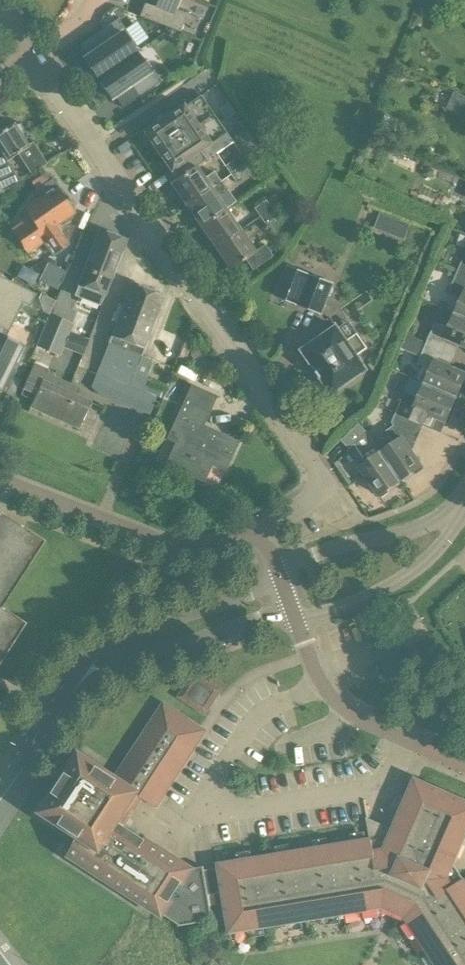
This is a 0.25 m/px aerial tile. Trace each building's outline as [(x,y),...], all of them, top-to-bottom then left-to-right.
[(179,0),(138,0),(145,3),(139,16),(180,32),(187,14),(175,10),(179,0)] [(103,45),(83,58),(89,66),(86,68),(93,78),(96,76),(98,79),(136,53),(140,51),(118,19),(96,34),(103,45)] [(149,73),(136,53),(98,79),(112,99),(131,86),(139,97),(161,81),(153,70),(149,73)] [(455,91),(447,108),(464,116),(464,96),(455,91)] [(200,96),(194,100),(147,133),(171,168),(178,163),(179,165),(193,155),(196,159),(203,154),(207,160),(232,142),(247,131),(243,125),(228,135),(200,96)] [(228,103),(219,109),(226,119),(234,113),(228,103)] [(2,193),(19,181),(6,161),(18,154),(31,174),(47,164),(33,142),(28,145),(22,135),(26,132),(21,123),(16,126),(14,123),(0,132),(0,190),(2,193)] [(247,131),(232,142),(242,155),(225,167),(231,175),(242,167),(263,153),(247,131)] [(186,174),(171,184),(173,187),(170,189),(176,198),(179,196),(186,206),(221,182),(221,181),(214,171),(204,178),(196,167),(207,160),(203,154),(196,159),(193,155),(179,165),(186,174)] [(431,166),(425,168),(424,174),(429,178),(434,176),(436,170),(431,166)] [(247,175),(242,167),(231,175),(236,183),(247,175)] [(27,209),(30,214),(19,220),(21,224),(13,229),(29,253),(46,243),(53,254),(68,244),(55,225),(74,213),(58,188),(57,189),(52,181),(49,183),(44,175),(32,182),(43,198),(27,209)] [(221,182),(186,206),(201,227),(226,210),(225,209),(236,202),(221,181),(221,182)] [(271,209),(266,200),(254,208),(260,217),(271,209)] [(260,217),(265,225),(277,217),(271,209),(260,217)] [(241,231),(226,210),(201,227),(215,248),(241,231)] [(401,220),(395,235),(405,238),(411,224),(401,220)] [(101,231),(79,284),(74,296),(100,306),(126,241),(101,231)] [(255,252),(241,231),(215,248),(230,270),(245,259),(252,271),(273,257),(265,245),(255,252)] [(48,263),(40,280),(58,289),(66,272),(48,263)] [(25,266),(19,278),(32,284),(38,272),(25,266)] [(333,284),(288,266),(276,296),(321,314),(333,284)] [(458,273),(449,293),(462,299),(455,314),(464,318),(464,276),(458,273)] [(11,282),(0,276),(0,304),(11,282)] [(0,304),(0,392),(1,393),(24,346),(13,341),(30,307),(37,310),(44,298),(11,282),(0,304)] [(116,323),(108,344),(109,345),(140,357),(164,296),(132,284),(123,306),(118,304),(111,321),(116,323)] [(38,345),(61,354),(74,321),(51,312),(38,345)] [(427,343),(448,352),(453,341),(464,346),(464,318),(455,314),(449,328),(436,322),(427,343)] [(337,326),(303,350),(313,366),(312,366),(321,379),(322,379),(333,394),(367,370),(358,356),(368,348),(358,333),(347,341),(337,326)] [(72,330),(66,346),(84,353),(90,337),(72,330)] [(410,332),(403,345),(421,353),(427,340),(410,332)] [(427,343),(418,364),(425,367),(418,382),(424,385),(425,384),(457,398),(464,383),(464,384),(464,373),(443,364),(448,352),(427,343)] [(109,345),(98,373),(145,392),(150,379),(146,378),(152,361),(140,357),(109,345)] [(54,354),(49,365),(57,368),(61,357),(54,354)] [(61,357),(57,368),(64,371),(69,360),(61,357)] [(211,372),(186,389),(221,439),(249,420),(220,377),(216,379),(211,372)] [(19,396),(10,419),(31,428),(50,384),(29,375),(23,388),(19,396)] [(91,377),(86,388),(94,391),(99,380),(91,377)] [(99,380),(94,391),(101,394),(106,383),(99,380)] [(168,380),(159,401),(174,407),(183,387),(168,380)] [(50,384),(31,428),(50,436),(48,440),(49,441),(70,393),(50,384)] [(405,392),(396,413),(417,423),(433,430),(438,418),(450,423),(453,414),(451,413),(457,398),(425,384),(424,385),(419,398),(405,392)] [(70,393),(49,441),(69,449),(89,401),(70,393)] [(145,400),(140,411),(148,414),(153,403),(145,400)] [(89,401),(69,449),(88,458),(109,409),(89,401)] [(109,409),(88,458),(109,467),(130,418),(109,409)] [(394,443),(381,452),(401,481),(414,472),(416,474),(424,469),(408,445),(417,423),(396,413),(392,423),(394,425),(386,431),(394,443)] [(359,423),(342,440),(350,449),(356,444),(365,458),(357,463),(382,498),(389,492),(388,490),(401,481),(381,452),(368,432),(359,423)] [(193,444),(184,465),(230,485),(240,464),(193,444)] [(184,465),(175,486),(221,506),(230,485),(184,465)] [(266,470),(263,477),(274,482),(277,474),(266,470)] [(146,492),(142,502),(151,505),(155,496),(146,492)] [(155,496),(151,505),(160,509),(164,500),(155,496)] [(25,623),(1,608),(44,541),(23,528),(0,513),(0,662),(25,623)] [(183,699),(201,711),(207,710),(218,693),(217,687),(199,675),(193,677),(182,693),(183,699)] [(209,895),(204,871),(204,866),(189,869),(117,822),(135,794),(154,806),(196,741),(193,725),(174,713),(158,717),(117,779),(81,756),(44,812),(81,835),(69,853),(181,926),(213,921),(209,895)] [(223,892),(229,933),(383,908),(405,918),(436,964),(464,964),(464,881),(463,879),(453,886),(447,878),(464,838),(464,801),(415,779),(389,837),(380,832),(370,834),(370,839),(218,864),(219,868),(223,892)] [(219,868),(204,871),(209,895),(223,892),(219,868)]
